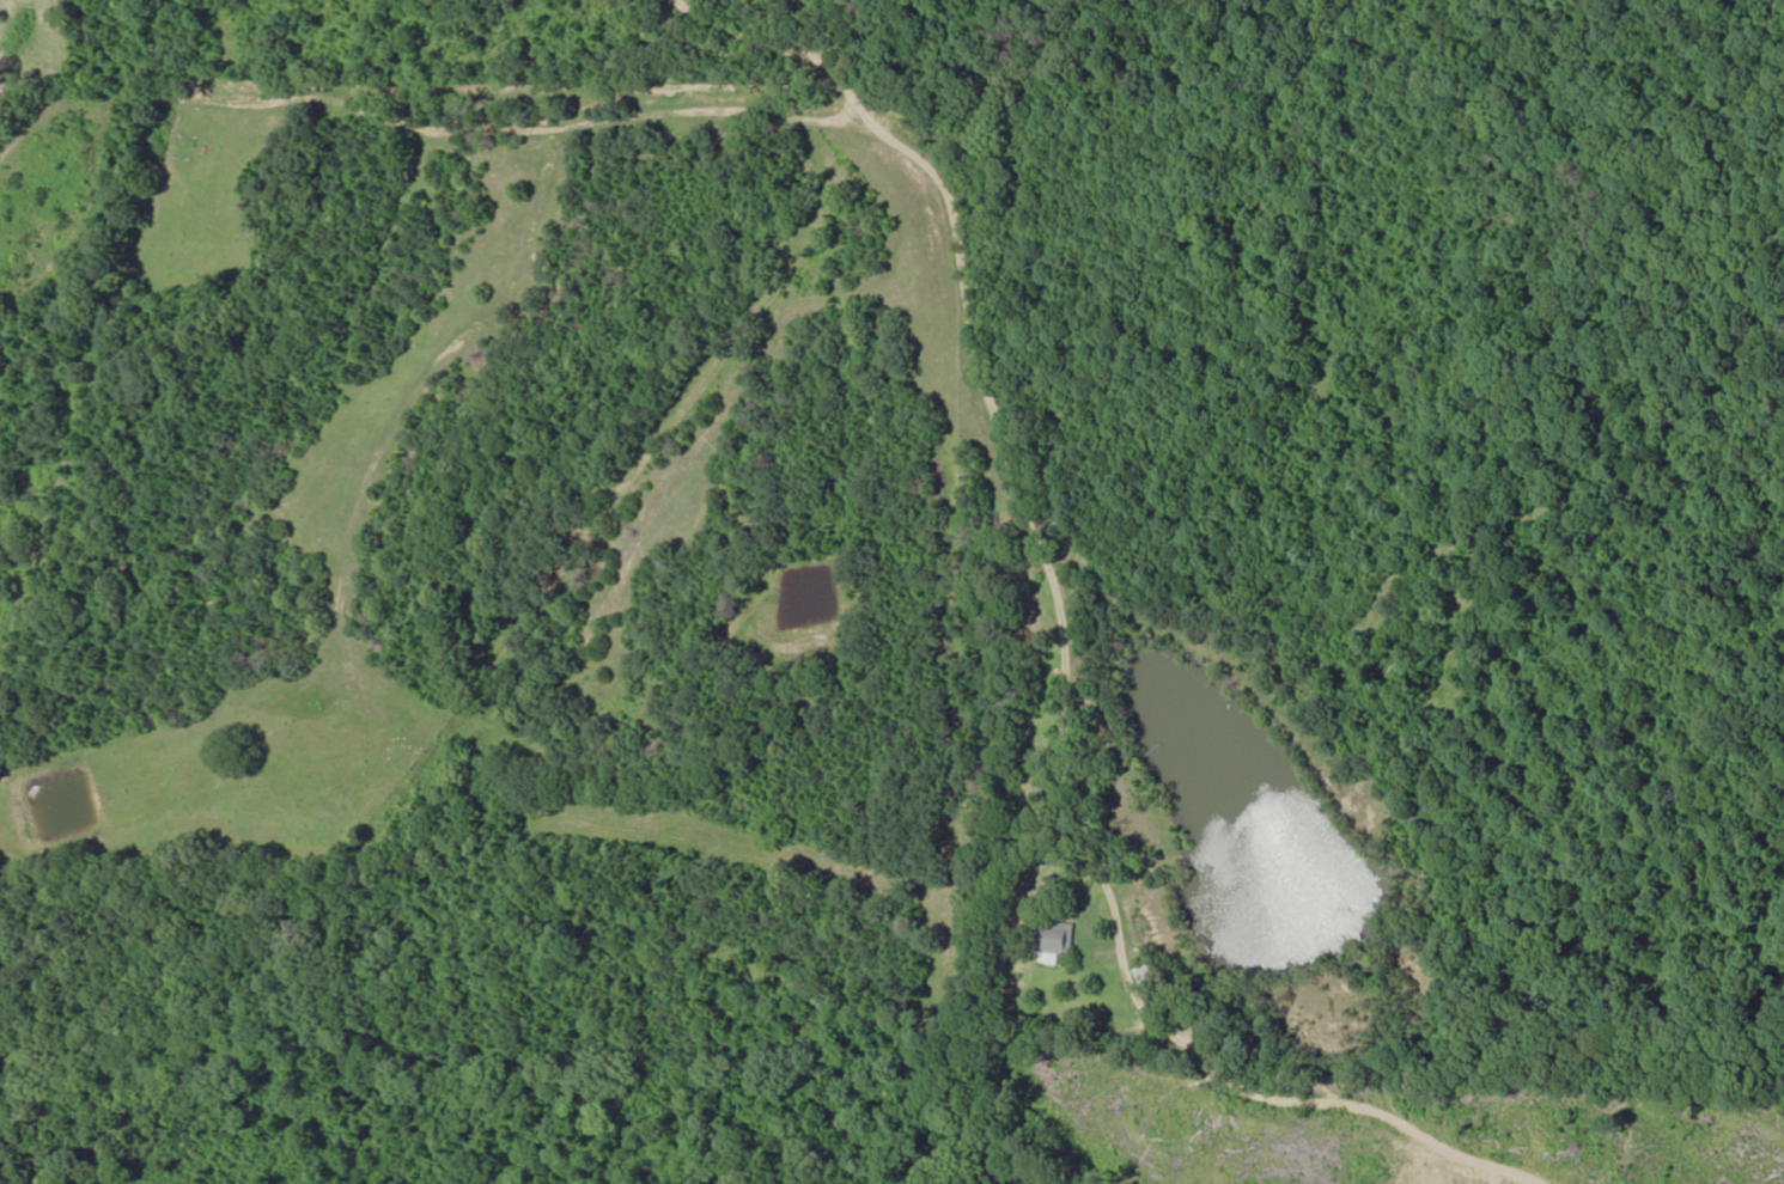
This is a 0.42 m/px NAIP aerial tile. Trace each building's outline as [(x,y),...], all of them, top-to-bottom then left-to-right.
[(1076,957),(1078,925),(1041,923),(1039,953),(1045,954),(1044,966),(1060,967),(1060,956),(1076,957)] [(1148,996),(1162,989),(1149,965),(1135,972),(1148,996)]
